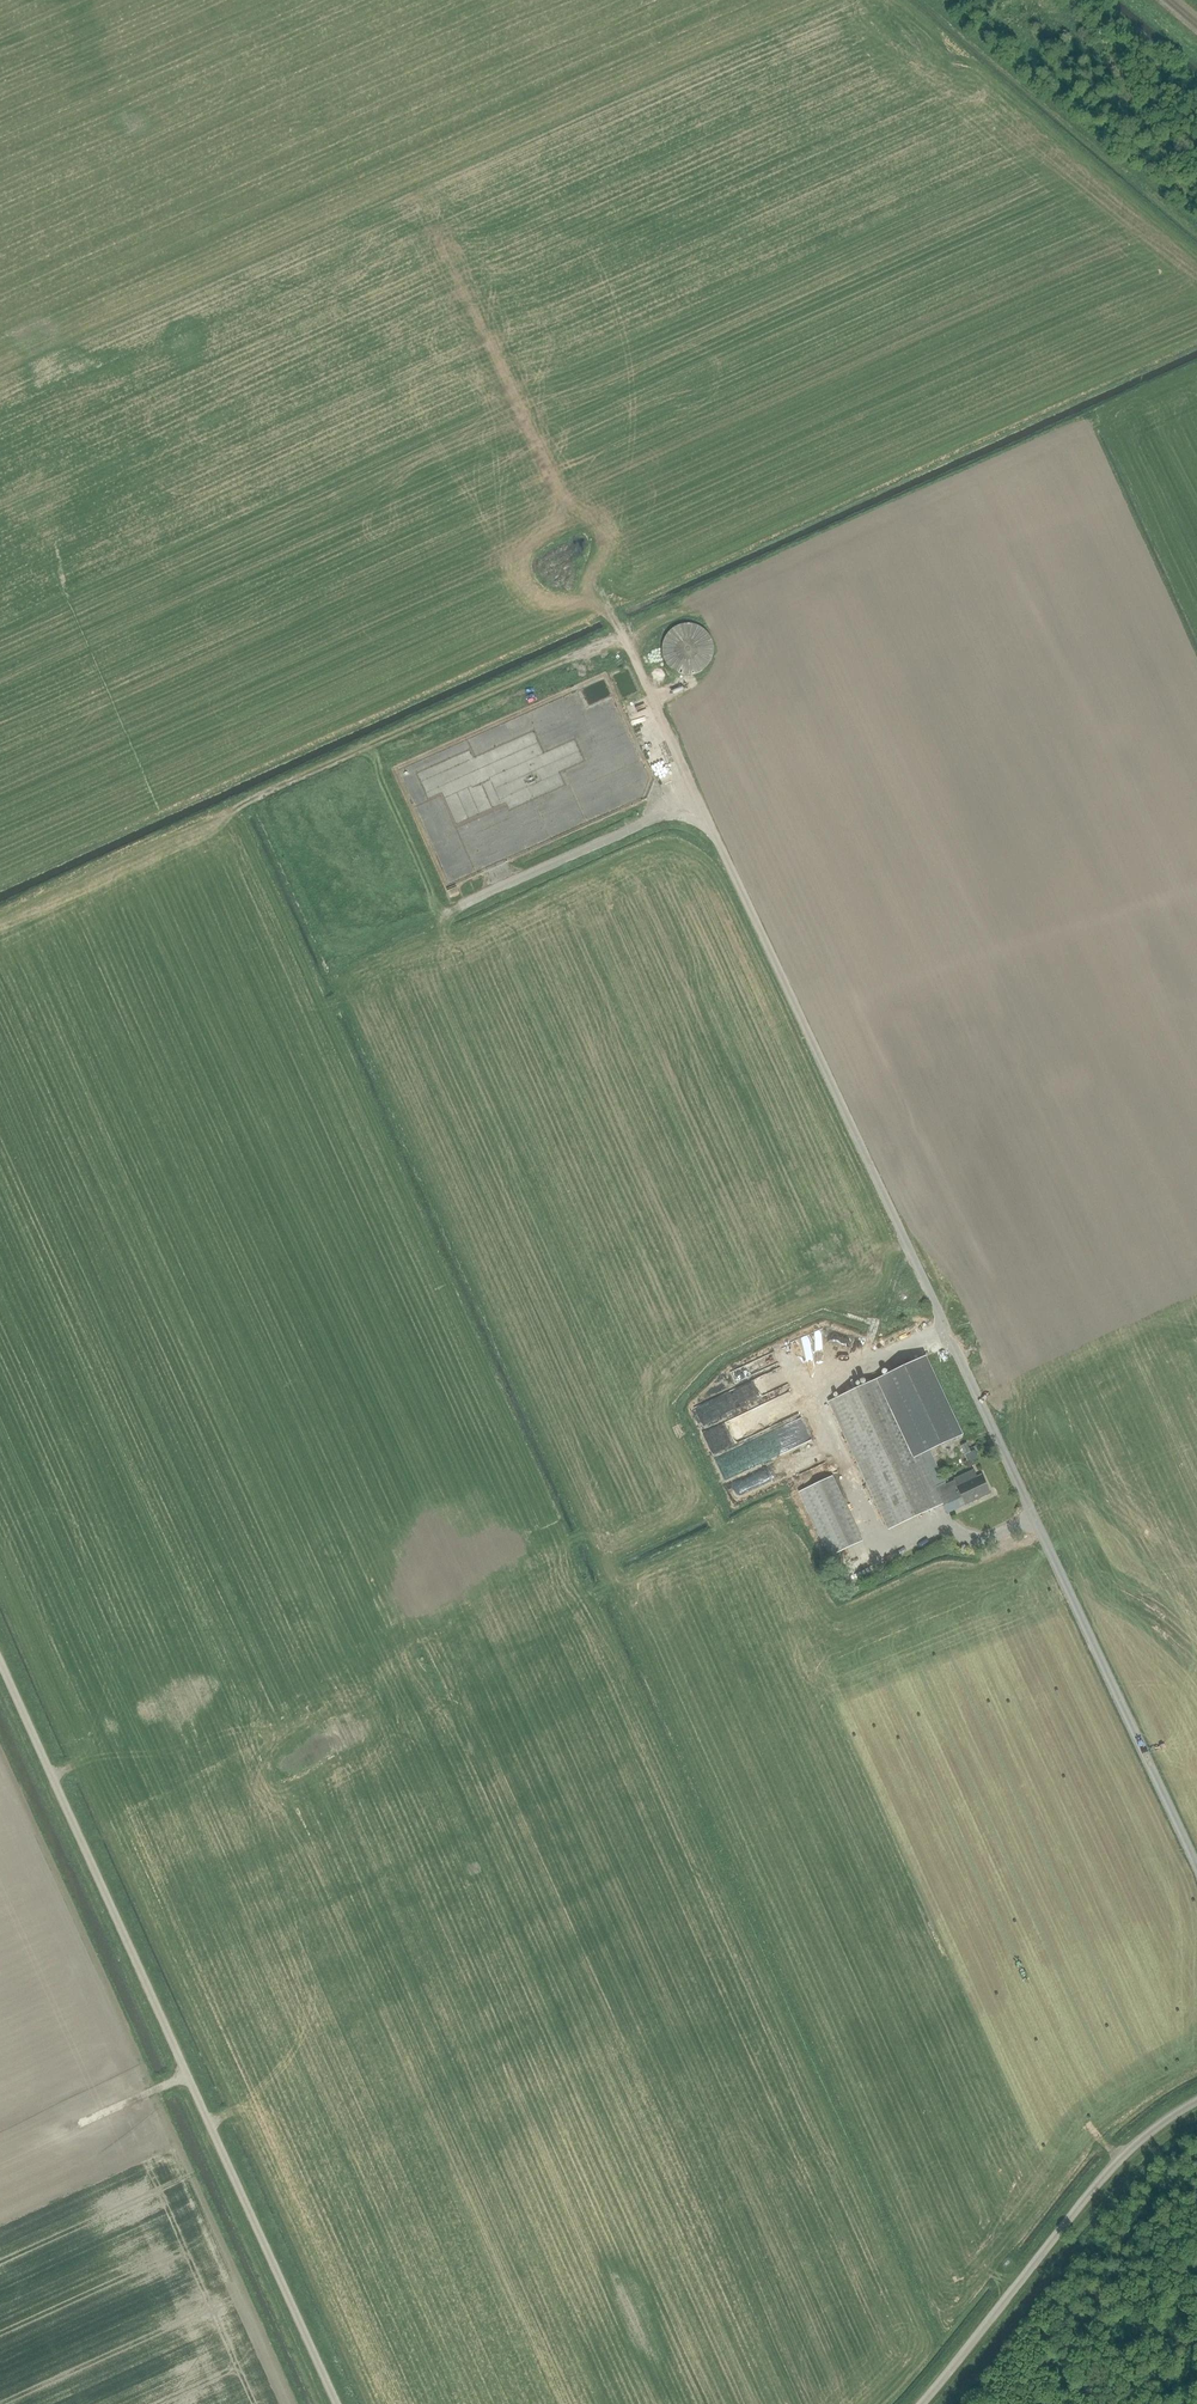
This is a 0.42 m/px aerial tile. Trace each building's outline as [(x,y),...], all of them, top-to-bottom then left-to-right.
[(674,672),(678,674),(683,675),(687,676),(692,676),(696,675),(700,673),(704,671),(707,668),(710,664),(712,660),(714,656),(714,652),(714,647),(713,643),(712,638),(709,635),(706,631),(703,628),(699,626),(695,625),(690,624),(686,624),(681,625),(677,627),(673,629),(670,632),(667,635),(665,639),(663,644),(662,648),(662,653),(663,657),(665,661),(667,665),(670,669),(674,672)] [(450,897),(458,893),(456,888),(447,892),(450,897)] [(755,1365),(736,1371),(739,1378),(754,1374),(753,1369),(751,1373),(749,1367),(758,1371),(760,1366),(765,1364),(762,1371),(756,1373),(757,1377),(754,1383),(766,1389),(771,1378),(780,1382),(789,1380),(782,1360),(779,1361),(776,1353),(758,1359),(755,1365)] [(961,1436),(924,1358),(831,1401),(890,1528),(942,1505),(941,1504),(952,1499),(953,1502),(962,1497),(966,1505),(990,1494),(981,1475),(977,1477),(974,1469),(954,1479),(955,1480),(945,1485),(930,1451),(961,1436)] [(706,1423),(737,1409),(730,1393),(699,1406),(706,1423)] [(741,1423),(714,1432),(719,1447),(746,1438),(741,1423)] [(967,1443),(961,1446),(965,1455),(971,1452),(967,1443)] [(761,1472),(760,1483),(772,1484),(773,1473),(761,1472)] [(832,1476),(815,1485),(799,1492),(830,1557),(862,1542),(832,1476)]
